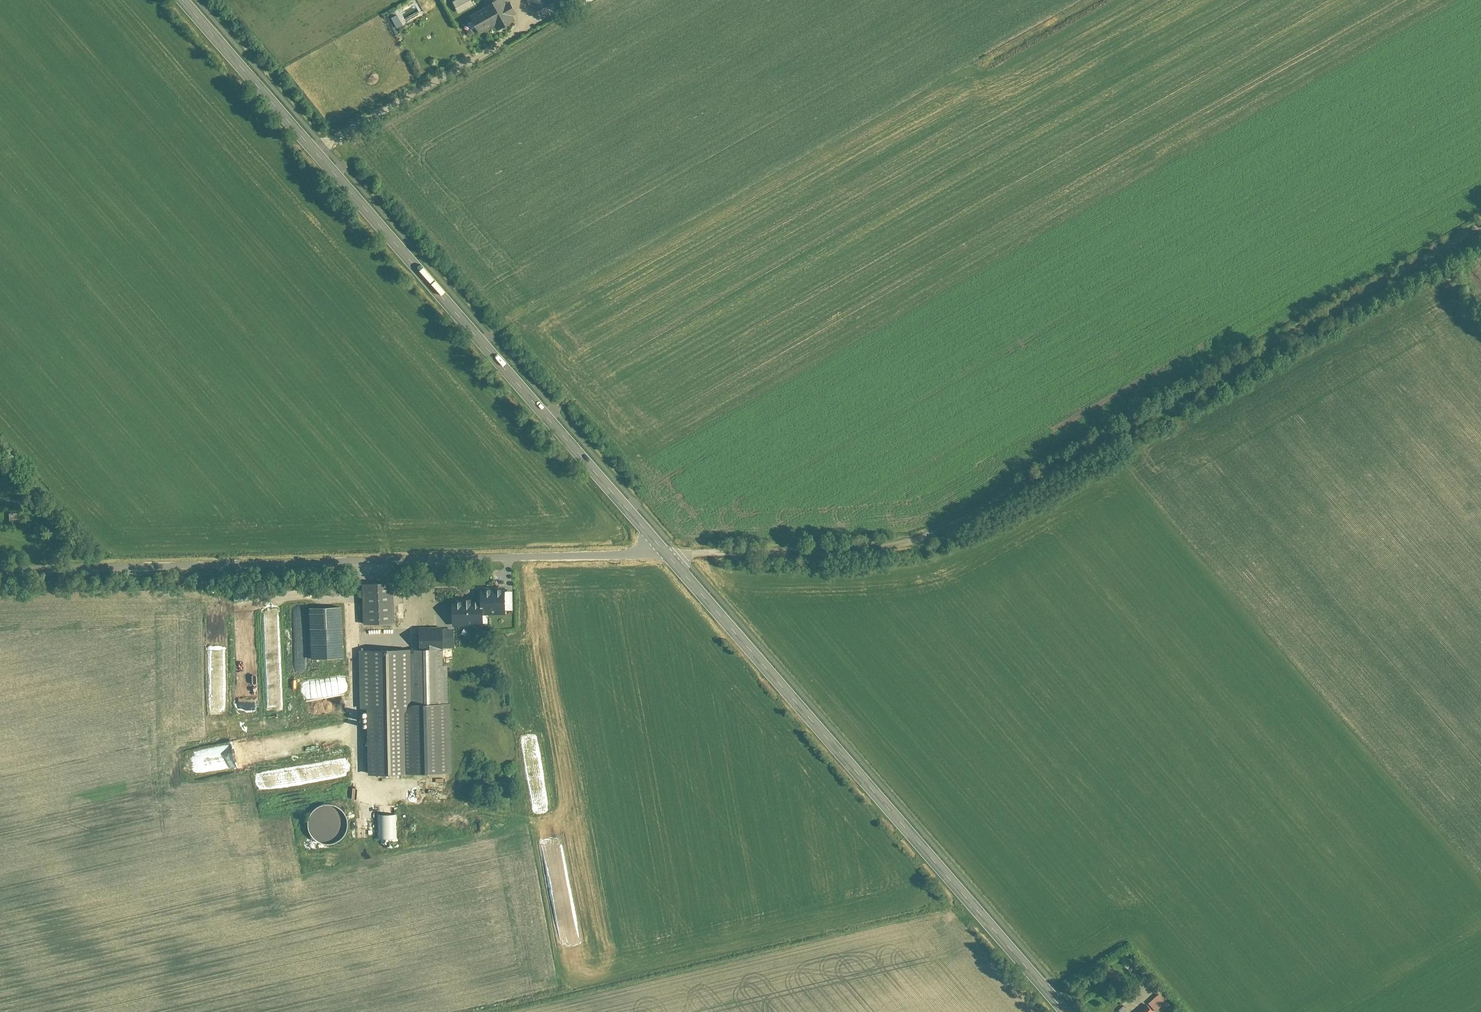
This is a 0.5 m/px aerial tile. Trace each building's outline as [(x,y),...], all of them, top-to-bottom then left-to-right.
[(458,16),(474,8),(470,0),(460,0),(452,4),(458,16)] [(503,1),(503,0),(500,0),(485,8),(487,11),(470,21),(480,38),(496,29),(498,34),(516,26),(513,19),(517,17),(507,0),(506,0),(503,1)] [(535,14),(552,5),(549,0),(527,0),(535,14)] [(578,10),(595,0),(573,0),(578,10)] [(362,585),(364,624),(392,623),(390,584),(362,585)] [(452,602),(453,624),(483,624),(482,614),(505,613),(504,590),(480,590),(481,602),(472,602),(472,599),(461,600),(461,602),(452,602)] [(309,609),(312,659),(342,658),(339,607),(309,609)] [(369,707),(371,775),(450,773),(448,705),(446,705),(446,667),(442,667),(442,648),(441,631),(441,628),(418,629),(418,650),(360,651),(361,707),(369,707)] [(460,630),(441,631),(442,648),(461,648),(460,630)] [(1140,1011),(1158,1011),(1166,1006),(1158,997),(1140,1011)]
